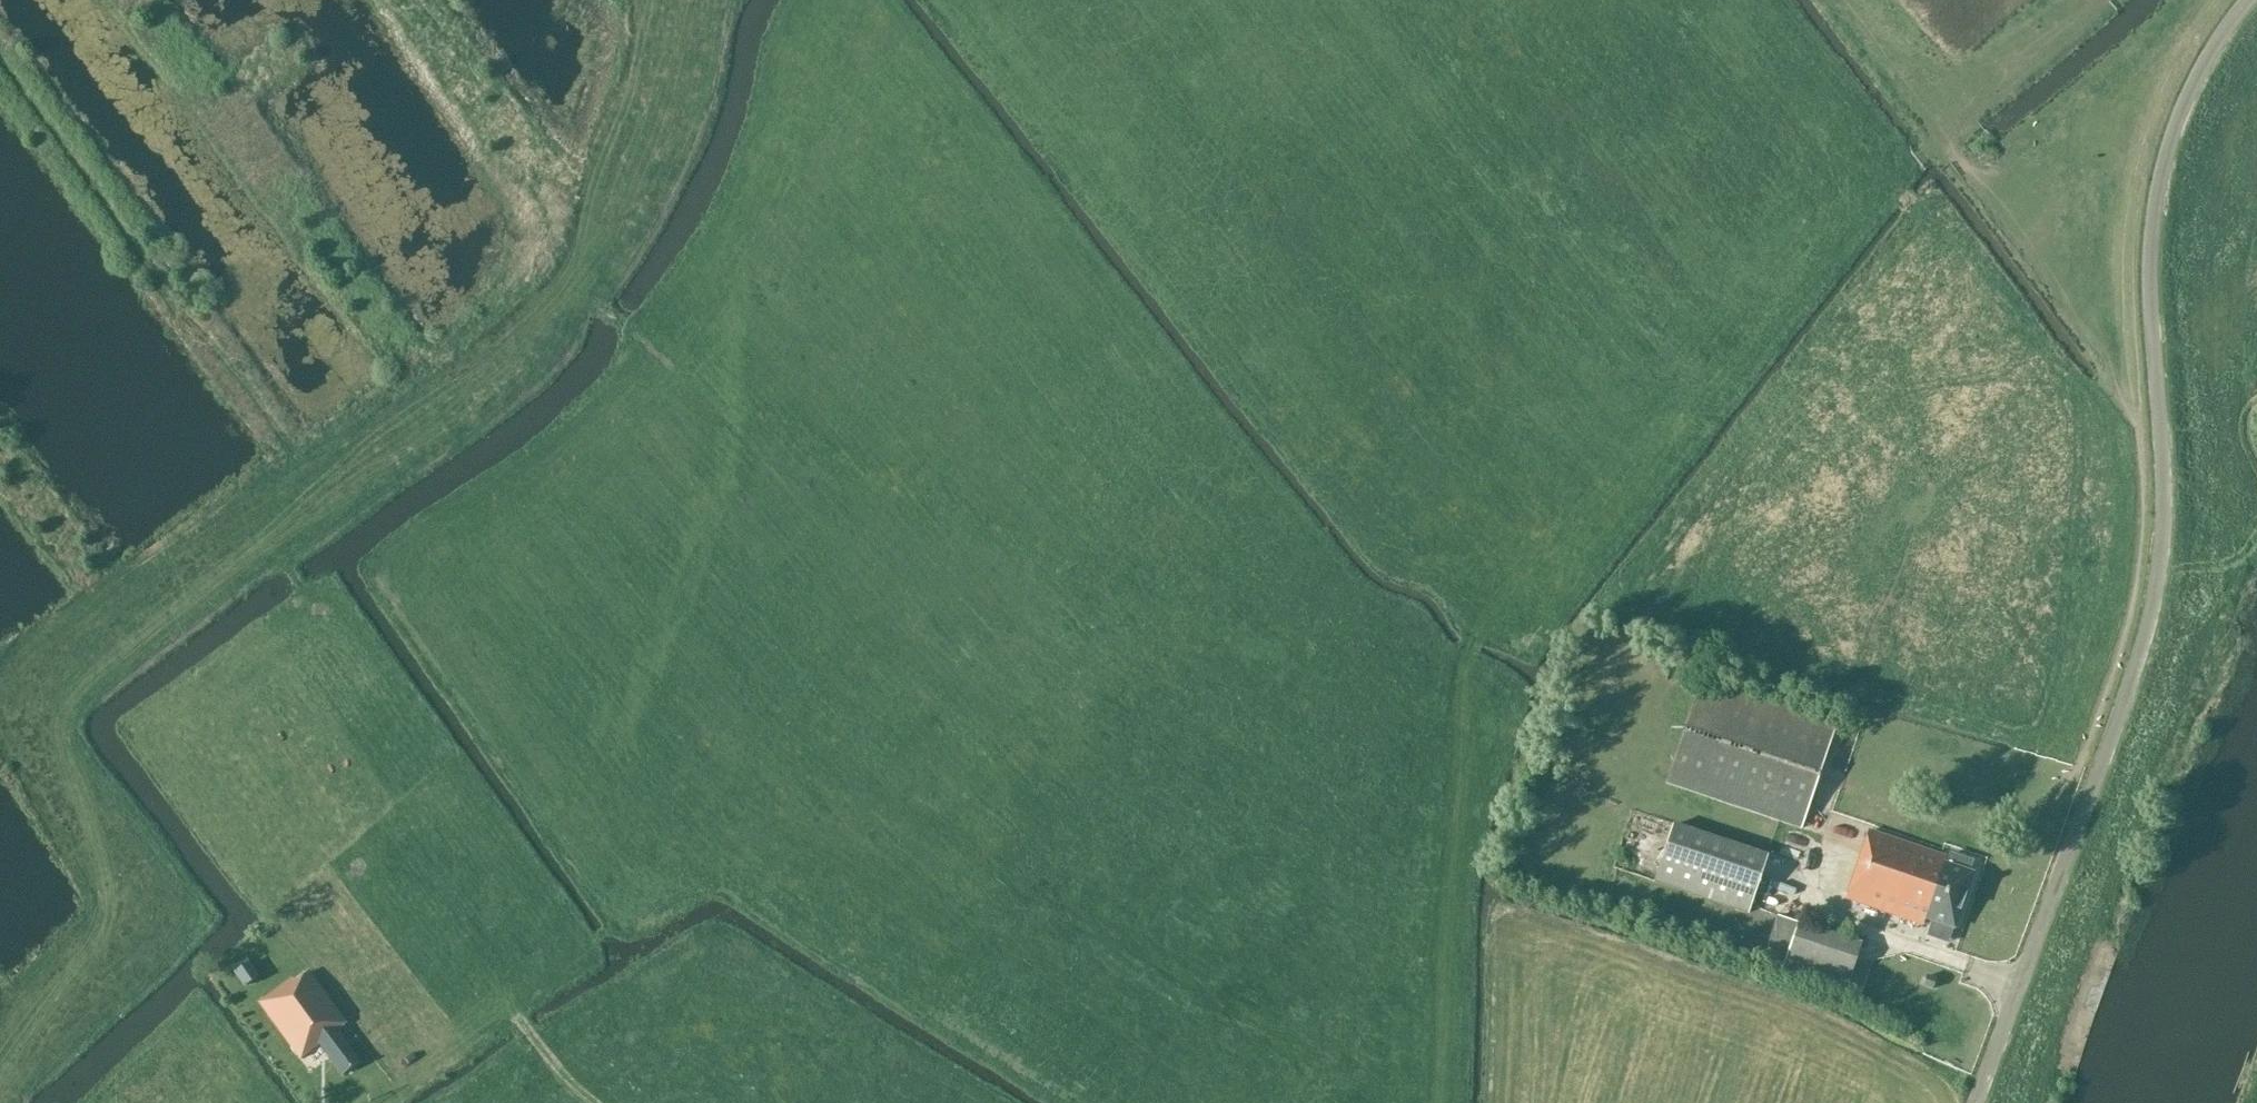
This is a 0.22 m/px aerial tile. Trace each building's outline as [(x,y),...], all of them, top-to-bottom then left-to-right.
[(1667,783),(1801,828),(1836,724),(1702,679),(1667,783)] [(1654,881),(1749,913),(1768,856),(1673,824),(1654,881)] [(1924,917),(1954,927),(1972,873),(1949,865),(1942,863),(1945,856),(1869,831),(1846,898),(1922,924),(1924,917)] [(1949,865),(1972,873),(1975,864),(1952,856),(1949,865)] [(1761,966),(1781,973),(1845,994),(1862,944),(1778,915),(1761,966)] [(231,973),(242,988),(258,976),(247,961),(231,973)] [(319,1043),(344,1074),(360,1062),(335,1030),(346,1022),(307,972),(292,984),(290,981),(261,1003),(303,1056),(319,1043)] [(1937,980),(1927,977),(1924,986),(1933,989),(1937,980)]
